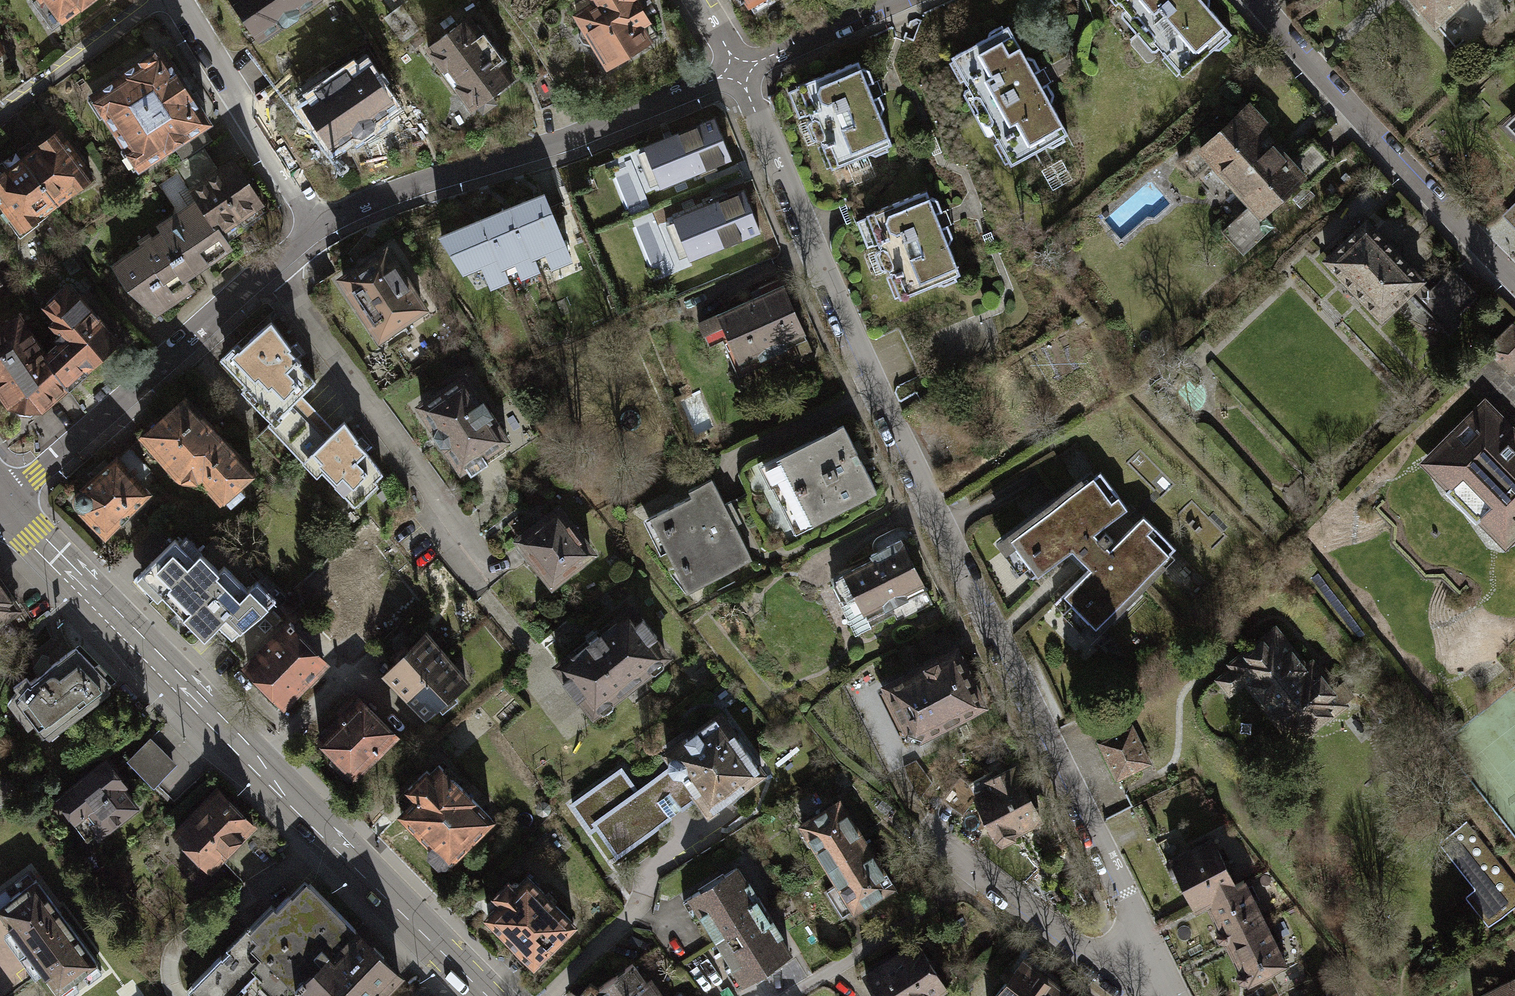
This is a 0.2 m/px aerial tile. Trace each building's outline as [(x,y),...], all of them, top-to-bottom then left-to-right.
[(58,33),(103,0),(42,0),(45,5),(40,9),(58,33)] [(320,0),(237,0),(231,4),(260,46),(280,33),(290,33),(302,25),(303,18),(323,5),(320,0)] [(594,3),(575,14),(583,27),(579,29),(578,36),(582,43),(593,45),(611,74),(656,46),(647,32),(654,28),(642,9),(645,7),(640,0),(592,0),(594,3)] [(1120,4),(1123,2),(1165,48),(1160,52),(1181,76),(1212,48),(1220,48),(1229,40),(1227,37),(1231,33),(1208,6),(1208,0),(1117,0),(1120,4)] [(1434,24),(1462,0),(1414,0),(1434,24)] [(469,23),(431,51),(475,112),(480,108),(484,114),(496,105),(492,99),(514,83),(502,67),(507,64),(486,35),(481,39),(469,23)] [(987,36),(950,57),(965,83),(969,81),(999,135),(994,138),(1010,165),(1046,145),(1054,146),(1065,140),(1062,136),(1068,133),(1050,103),(1053,93),(1046,82),(1041,85),(1034,73),(1040,70),(1033,58),(1025,56),(1007,25),(1003,28),(1001,24),(989,31),(987,36)] [(8,57),(0,46),(0,63),(8,57)] [(207,132),(210,130),(157,52),(134,67),(139,75),(90,107),(101,124),(109,119),(136,159),(131,162),(140,176),(176,152),(207,132)] [(857,60),(798,84),(799,87),(787,92),(798,119),(814,112),(825,139),(820,141),(831,169),(870,153),(875,156),(889,150),(887,145),(891,144),(879,115),(883,106),(878,94),(872,97),(867,83),(873,81),(868,68),(860,67),(857,60)] [(291,70),(264,88),(274,103),(301,85),(291,70)] [(396,113),(367,71),(351,82),(347,77),(319,97),(322,101),(305,113),(334,155),(354,142),(364,142),(375,134),(377,126),(396,113)] [(1265,125),(1246,104),(1201,147),(1197,143),(1179,160),(1195,177),(1211,161),(1251,203),(1222,231),(1243,253),(1273,225),(1262,213),(1299,178),(1301,176),(1289,163),(1259,132),(1265,125)] [(714,116),(642,143),(659,187),(731,160),(714,116)] [(56,213),(97,184),(59,131),(18,160),(56,213)] [(207,132),(176,152),(184,164),(201,153),(214,143),(207,132)] [(1311,142),(1289,163),(1301,176),(1299,178),(1306,184),(1330,161),(1311,142)] [(201,153),(184,164),(178,167),(191,188),(214,173),(201,153)] [(0,173),(0,211),(19,239),(56,213),(18,160),(0,173)] [(260,202),(233,161),(214,173),(191,188),(199,200),(214,220),(218,218),(230,238),(247,227),(244,222),(262,211),(257,203),(260,202)] [(744,188),(672,216),(689,259),(761,232),(744,188)] [(926,189),(867,214),(868,216),(856,221),(867,248),(883,242),(894,268),(888,271),(900,298),(938,283),(943,285),(958,280),(956,275),(960,274),(948,244),(951,235),(947,224),(941,226),(935,213),(941,211),(936,198),(929,197),(926,189)] [(542,194),(511,207),(531,255),(545,249),(551,266),(569,258),(542,194)] [(1503,210),(1514,223),(1514,198),(1503,210)] [(179,213),(183,219),(114,269),(155,312),(196,287),(188,275),(234,244),(230,238),(218,218),(214,220),(199,200),(179,213)] [(511,207),(482,218),(501,264),(514,259),(521,276),(537,269),(531,255),(511,207)] [(482,218),(439,236),(463,271),(481,263),(490,286),(507,279),(501,264),(482,218)] [(1362,222),(1322,261),(1378,319),(1403,295),(1415,307),(1428,295),(1424,291),(1426,290),(1418,281),(1362,222)] [(384,251),(342,278),(355,298),(356,305),(361,313),(366,315),(383,340),(405,326),(401,320),(421,307),(384,251)] [(1448,268),(1426,290),(1424,291),(1428,295),(1450,319),(1474,296),(1448,268)] [(355,298),(342,278),(339,274),(316,290),(336,319),(356,305),(355,298)] [(59,341),(47,364),(46,366),(67,395),(125,348),(67,283),(43,305),(55,318),(50,322),(59,333),(55,337),(59,341)] [(783,286),(698,323),(708,346),(722,341),(725,347),(732,344),(741,365),(733,368),(737,377),(781,358),(778,351),(806,339),(783,286)] [(269,321),(226,362),(278,416),(295,400),(314,381),(296,364),(299,361),(288,350),(290,348),(269,321)] [(67,395),(46,366),(47,364),(20,324),(0,336),(0,401),(10,414),(15,414),(20,420),(31,421),(35,417),(42,417),(67,395)] [(1483,350),(1507,374),(1514,365),(1514,333),(1508,326),(1483,350)] [(463,378),(421,405),(435,427),(432,434),(440,445),(447,446),(461,466),(464,464),(471,473),(495,457),(488,448),(506,436),(481,399),(478,401),(463,378)] [(185,397),(143,435),(164,459),(182,478),(198,479),(201,477),(220,497),(251,469),(185,397)] [(295,400),(278,416),(273,420),(308,456),(329,435),(295,400)] [(1430,456),(1431,469),(1443,482),(1459,483),(1468,472),(1493,498),(1485,509),(1485,523),(1497,534),(1513,537),(1514,535),(1514,434),(1483,402),(1430,456)] [(308,456),(350,499),(370,479),(372,481),(380,473),(345,420),(329,435),(308,456)] [(828,439),(773,465),(800,520),(872,485),(843,425),(825,433),(828,439)] [(143,435),(129,447),(151,471),(164,459),(143,435)] [(129,447),(116,459),(138,483),(151,471),(129,447)] [(138,483),(116,459),(82,490),(77,492),(74,498),(76,504),(79,507),(104,533),(147,493),(138,483)] [(1099,471),(1000,545),(1032,578),(1072,549),(1090,567),(1054,602),(1087,635),(1174,547),(1142,516),(1110,548),(1106,544),(1112,538),(1104,531),(1098,536),(1094,532),(1126,508),(1099,471)] [(715,484),(657,513),(673,547),(666,550),(674,567),(681,563),(690,581),(749,553),(715,484)] [(522,541),(515,546),(527,563),(533,558),(551,581),(590,551),(558,509),(520,538),(522,541)] [(872,558),(830,579),(857,632),(893,614),(889,606),(925,589),(899,538),(869,554),(872,558)] [(193,558),(174,539),(140,573),(204,637),(217,624),(232,638),(266,604),(250,589),(247,592),(222,566),(217,571),(198,552),(193,558)] [(18,615),(0,590),(0,629),(18,615)] [(629,609),(557,664),(566,676),(562,679),(576,697),(580,694),(593,711),(603,713),(614,705),(614,695),(646,670),(656,672),(665,665),(665,656),(652,639),(656,636),(641,617),(637,620),(629,609)] [(323,662),(288,626),(247,665),(263,682),(257,688),(276,708),(323,662)] [(1305,669),(1274,630),(1232,663),(1234,665),(1217,679),(1229,694),(1245,681),(1293,742),(1351,696),(1341,683),(1332,690),(1311,664),(1305,669)] [(423,634),(385,670),(407,693),(444,657),(423,634)] [(99,678),(63,642),(36,664),(42,671),(37,675),(40,686),(34,692),(28,685),(18,693),(26,703),(18,710),(46,746),(114,693),(99,678)] [(955,650),(885,684),(907,728),(905,737),(919,740),(921,734),(982,704),(955,650)] [(444,657),(407,693),(427,713),(465,682),(444,657)] [(358,698),(319,737),(336,754),(328,761),(348,781),(395,734),(358,698)] [(707,811),(761,773),(720,714),(666,752),(674,764),(697,796),(707,811)] [(1148,763),(1131,726),(1099,741),(1116,778),(1148,763)] [(176,770),(149,741),(127,761),(154,790),(176,770)] [(106,763),(55,804),(94,854),(143,815),(119,785),(122,783),(106,763)] [(448,860),(492,817),(438,764),(429,773),(425,769),(408,787),(416,795),(399,812),(429,842),(427,852),(437,861),(448,860)] [(697,796),(674,764),(636,791),(620,769),(571,803),(590,830),(596,826),(616,854),(697,796)] [(1038,818),(1013,766),(987,779),(985,774),(968,782),(995,839),(1001,843),(1013,837),(1013,830),(1038,818)] [(219,783),(170,829),(210,871),(258,826),(219,783)] [(827,865),(866,842),(839,799),(801,823),(827,865)] [(1488,926),(1514,905),(1514,884),(1466,820),(1442,838),(1480,888),(1467,899),(1488,926)] [(1213,840),(1166,862),(1175,879),(1180,876),(1194,905),(1206,899),(1235,885),(1213,840)] [(866,842),(827,865),(838,882),(854,908),(892,885),(866,842)] [(735,866),(682,900),(695,920),(703,915),(718,939),(762,911),(754,899),(757,897),(748,883),(746,884),(735,866)] [(306,876),(289,893),(286,890),(277,899),(272,895),(246,921),(187,981),(201,995),(288,995),(290,990),(297,983),(355,924),(306,876)] [(573,923),(526,876),(517,885),(514,882),(511,885),(507,881),(495,893),(502,900),(486,916),(533,963),(573,923)] [(0,905),(0,914),(58,993),(98,963),(36,880),(29,885),(26,880),(3,896),(6,900),(0,905)] [(1225,939),(1226,940),(1264,922),(1244,881),(1235,885),(1206,899),(1219,927),(1217,930),(1216,934),(1218,938),(1222,939),(1225,939)] [(854,908),(838,882),(824,891),(840,917),(854,908)] [(762,911),(718,939),(732,960),(723,966),(736,987),(789,953),(778,935),(781,933),(772,920),(769,922),(762,911)] [(1245,980),(1246,982),(1284,963),(1264,922),(1226,940),(1239,967),(1237,970),(1237,974),(1239,979),(1242,980),(1245,980)] [(404,971),(355,924),(297,983),(290,990),(296,995),(379,995),(404,971)] [(866,974),(879,995),(927,995),(945,985),(919,942),(866,974)] [(1023,961),(995,995),(1051,995),(1058,988),(1023,961)] [(1307,979),(1298,961),(1271,975),(1280,992),(1307,979)] [(632,962),(590,991),(585,987),(578,995),(656,995),(632,962)] [(1480,995),(1514,995),(1514,982),(1514,979),(1480,995)] [(1058,988),(1051,995),(1068,995),(1058,988)]
